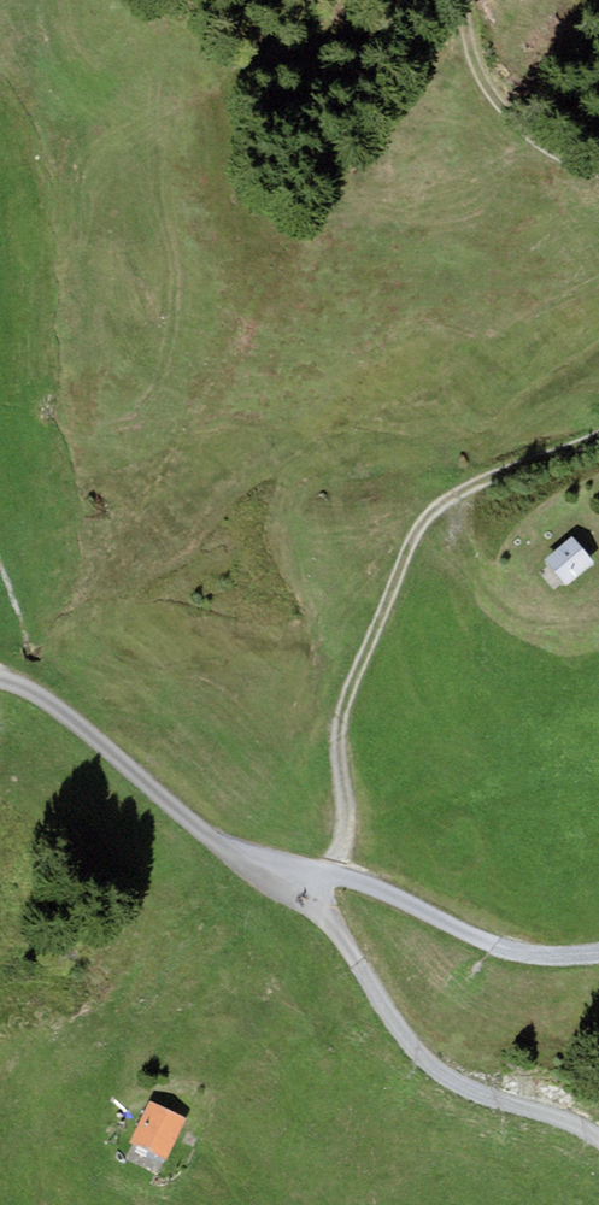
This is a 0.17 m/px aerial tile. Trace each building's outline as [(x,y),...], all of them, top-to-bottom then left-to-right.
[(560,559),(581,586),(598,572),(598,551),(588,537),(560,559)] [(200,1122),(159,1106),(144,1145),(185,1161),(200,1122)]
